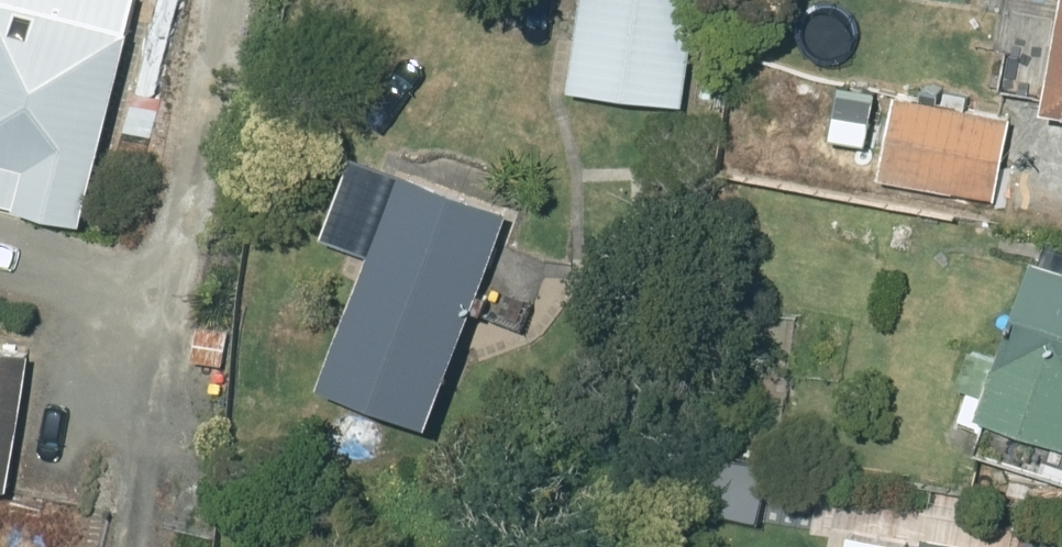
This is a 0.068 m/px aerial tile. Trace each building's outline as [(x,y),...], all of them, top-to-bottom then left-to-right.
[(76,214),(128,0),(0,0),(0,195),(76,214)] [(564,85),(680,102),(694,0),(576,0),(564,85)] [(1037,100),(1061,104),(1061,0),(1056,0),(1037,100)] [(864,138),(872,88),(834,81),(825,131),(864,138)] [(1008,112),(894,89),(878,171),(991,194),(1008,112)] [(153,99),(119,91),(111,126),(145,133),(153,99)] [(392,167),(314,372),(421,413),(500,208),(392,167)] [(1025,256),(974,405),(1061,434),(1061,268),(1025,256)] [(1,303),(14,280),(0,272),(0,303),(1,303)] [(34,479),(50,345),(0,339),(0,475),(34,479)] [(963,347),(953,382),(978,389),(989,355),(963,347)] [(917,546),(999,546),(920,533),(917,546)]
